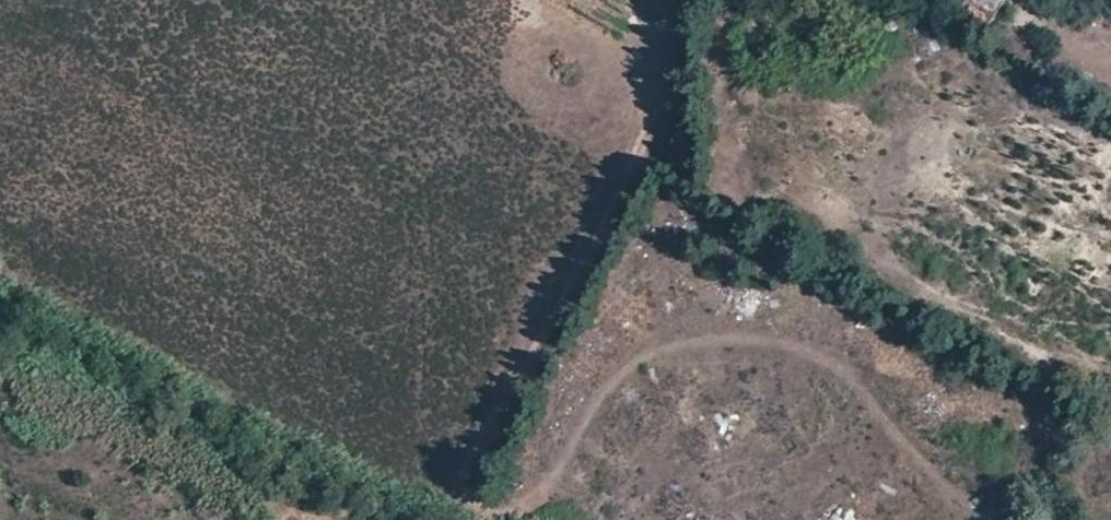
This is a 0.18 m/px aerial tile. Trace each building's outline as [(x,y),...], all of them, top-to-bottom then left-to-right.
[(957,7),(983,25),(999,0),(962,0),(957,7)]
